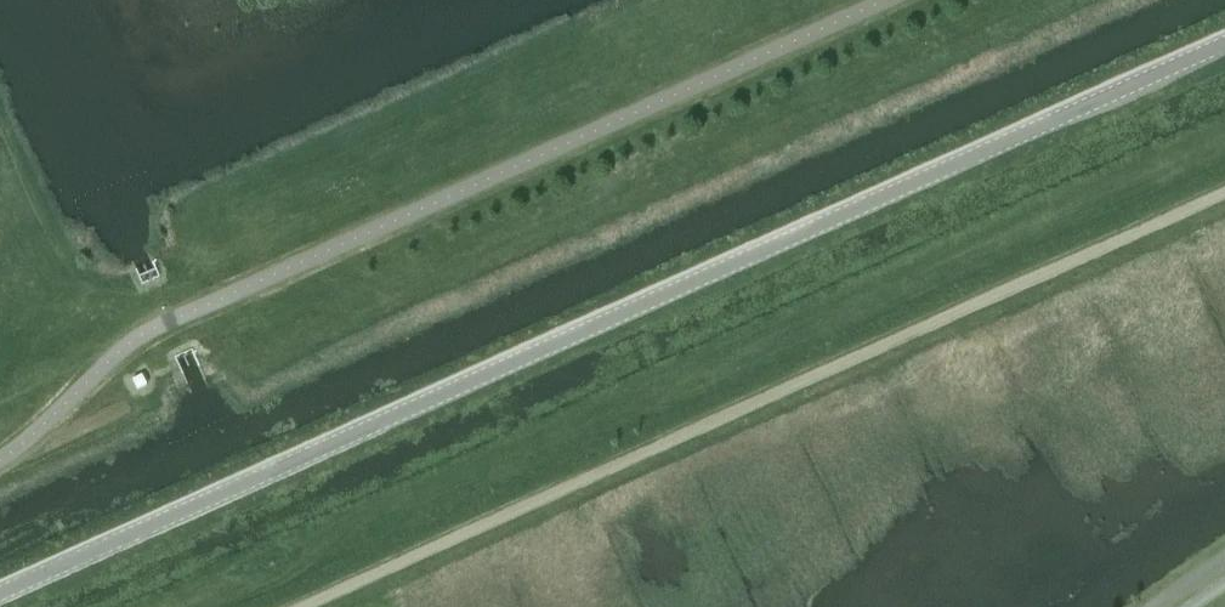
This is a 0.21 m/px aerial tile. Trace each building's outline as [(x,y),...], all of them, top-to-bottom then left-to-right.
[(147,385),(142,376),(132,380),(137,390),(147,385)]
